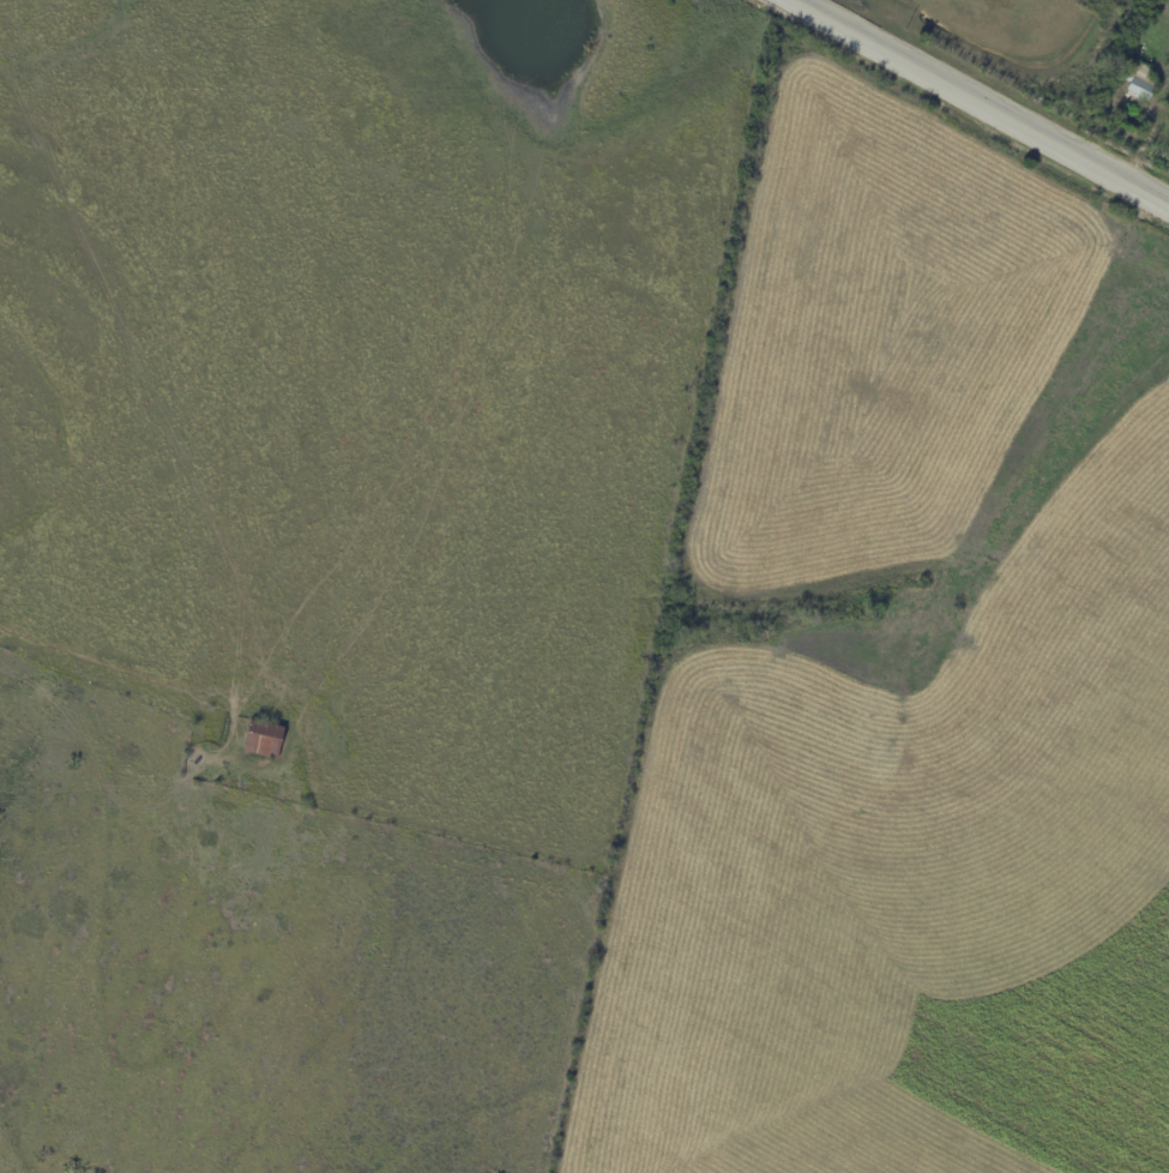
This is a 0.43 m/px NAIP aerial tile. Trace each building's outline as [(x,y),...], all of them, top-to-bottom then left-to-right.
[(1141,102),(1138,108),(1128,103),(1132,96),(1128,94),(1129,90),(1128,90),(1132,83),(1123,79),(1131,65),(1137,68),(1138,66),(1139,66),(1141,64),(1151,68),(1150,71),(1155,73),(1151,78),(1158,82),(1156,88),(1157,89),(1150,101),(1145,98),(1143,102),(1141,101),(1141,102)] [(245,752),(252,721),(285,728),(278,760),(245,752)]
